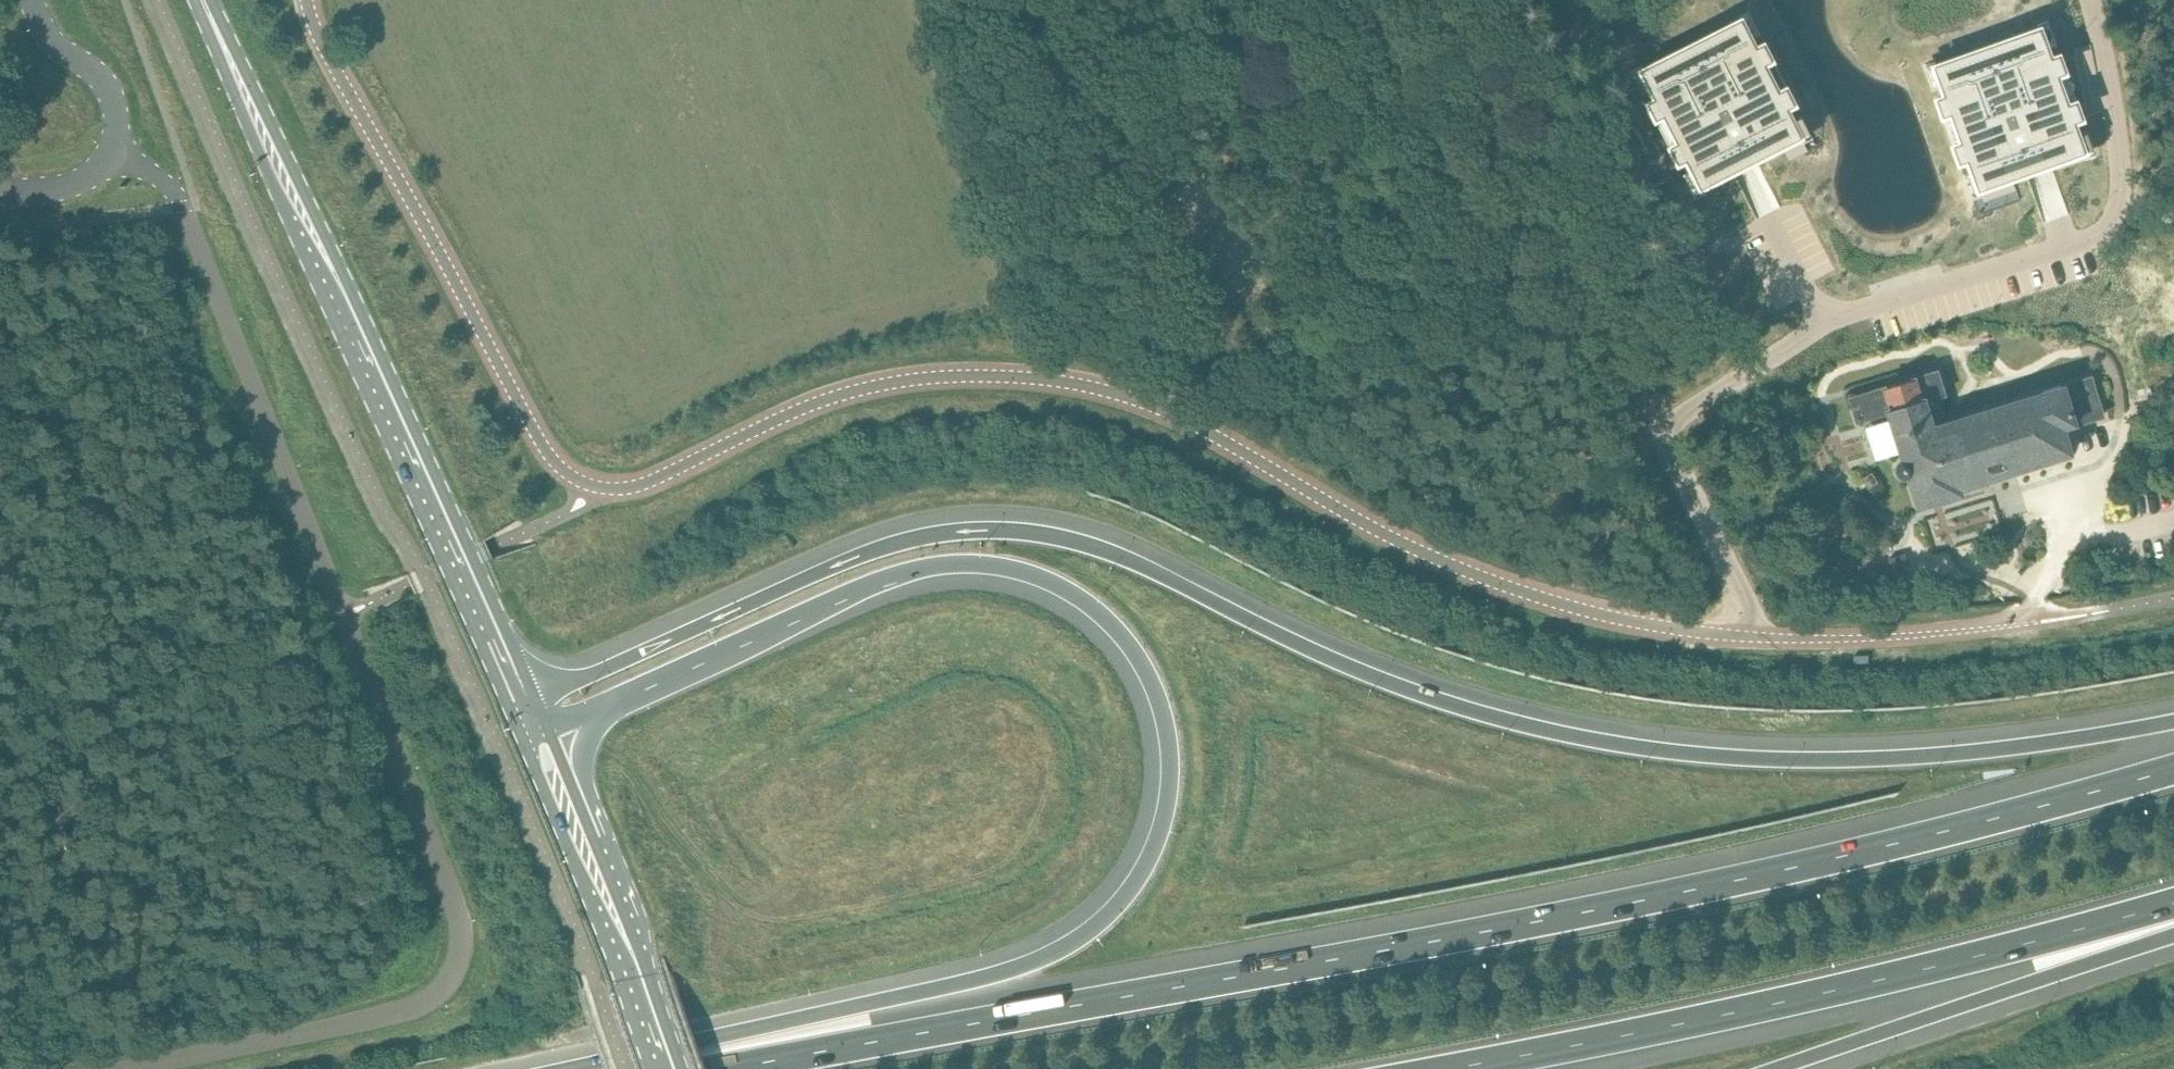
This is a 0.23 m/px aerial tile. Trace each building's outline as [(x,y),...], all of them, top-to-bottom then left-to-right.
[(1743,19),(1642,70),(1656,99),(1648,103),(1657,120),(1665,116),(1701,189),(1803,138),(1795,122),(1788,109),(1796,106),(1788,88),(1780,92),(1766,65),(1774,61),(1765,44),(1758,48),(1743,19)] [(2042,28),(1935,66),(1945,96),(1937,99),(1944,117),(1952,114),(1962,143),(1954,146),(1960,164),(1969,161),(1973,174),(1979,191),(2086,153),(2059,76),(2067,73),(2060,55),(2052,58),(2042,28)] [(1937,372),(1847,400),(1850,409),(1854,408),(1858,421),(1889,411),(1904,460),(1903,460),(1902,461),(1901,462),(1900,463),(1899,464),(1899,466),(1898,467),(1898,469),(1898,470),(1899,471),(1900,473),(1900,474),(1901,475),(1903,476),(1904,476),(1905,477),(1907,477),(1908,477),(1910,476),(1919,507),(1930,504),(1963,494),(1961,488),(2072,454),(2064,428),(2103,416),(2091,378),(1944,424),(1935,397),(1944,394),(1937,372)] [(1872,472),(1862,479),(1868,489),(1879,483),(1872,472)] [(1935,579),(1938,570),(1905,558),(1902,567),(1935,579)]
